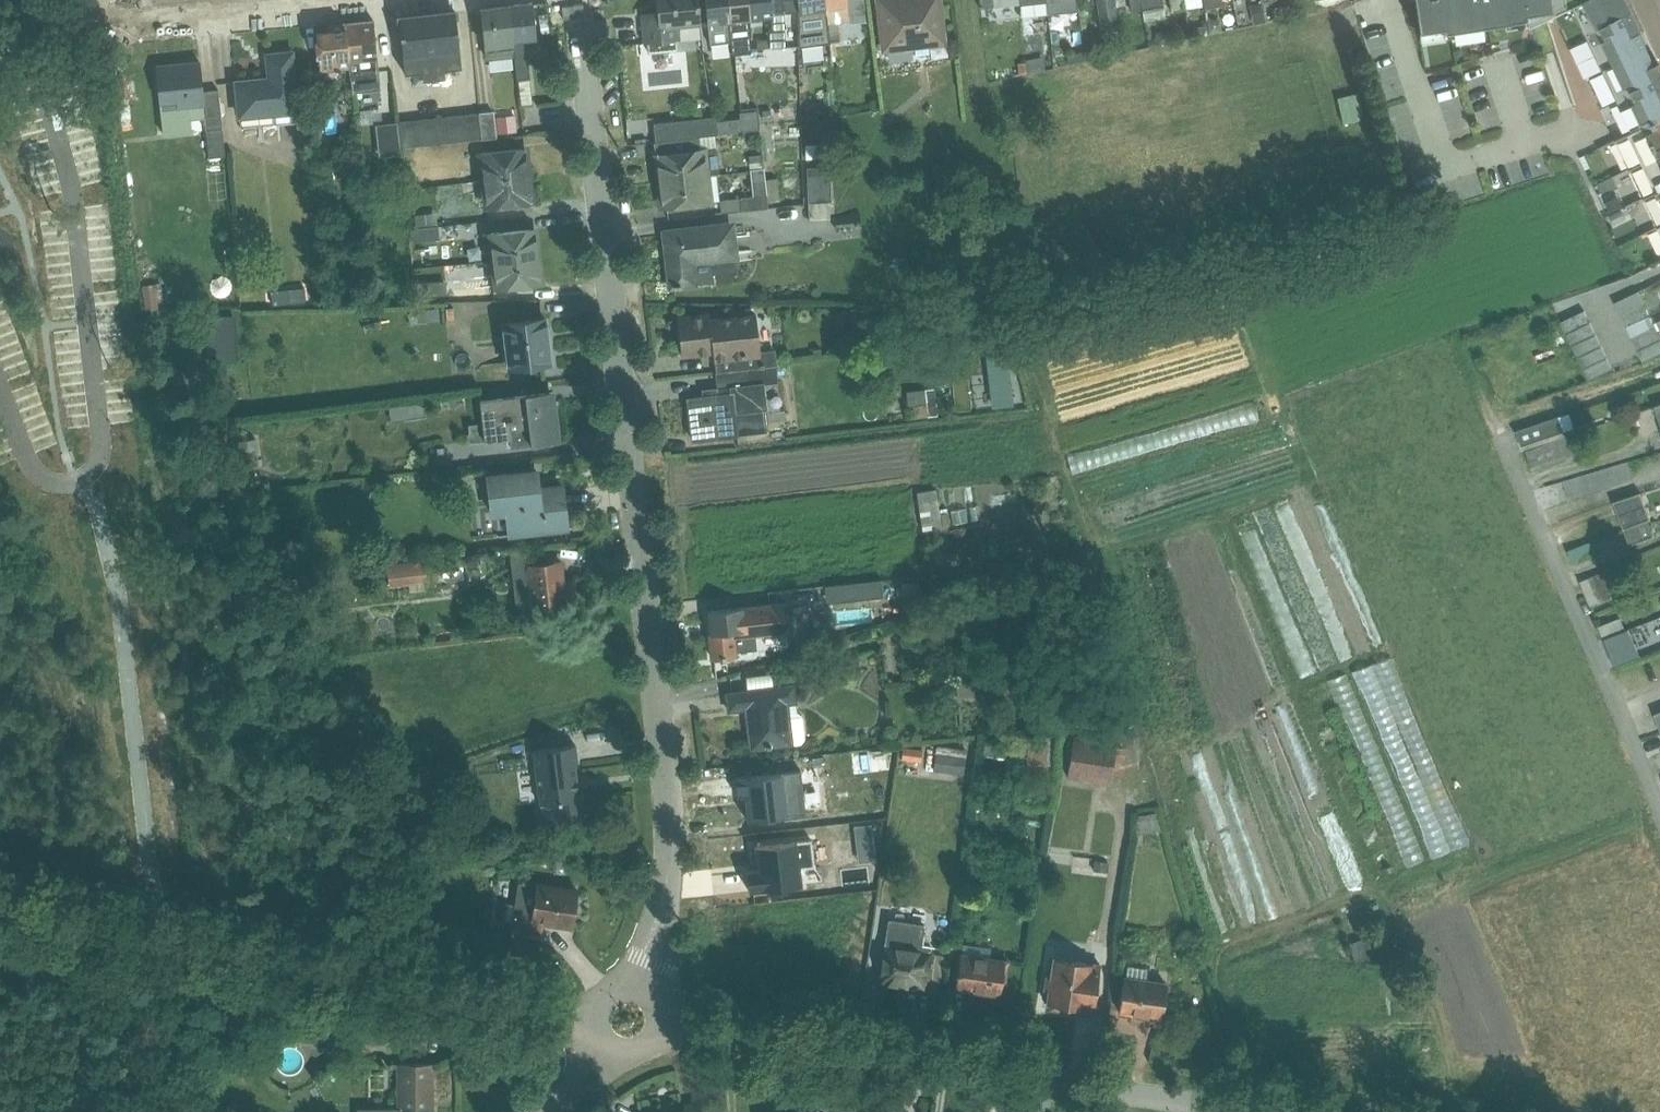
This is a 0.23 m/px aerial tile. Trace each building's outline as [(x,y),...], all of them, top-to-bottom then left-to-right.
[(701,25),(698,0),(652,0),(653,6),(657,9),(657,12),(651,13),(654,42),(680,40),(679,27),(701,25)] [(727,0),(705,0),(710,45),(730,42),(728,10),(727,0)] [(749,19),(748,0),(727,0),(728,10),(735,9),(737,46),(745,46),(746,49),(751,50),(751,48),(749,19)] [(771,0),(748,0),(749,19),(772,17),(771,0)] [(796,12),(795,0),(771,0),(772,17),(774,31),(769,31),(770,39),(771,48),(785,48),(784,13),(796,12)] [(824,0),(795,0),(796,12),(797,48),(830,43),(824,0)] [(850,23),(846,0),(824,0),(830,43),(830,45),(842,43),(839,24),(850,23)] [(944,47),(939,0),(878,0),(884,54),(914,50),(915,56),(930,54),(929,49),(944,47)] [(1019,0),(980,0),(981,9),(1019,6),(1019,0)] [(1047,14),(1045,0),(1019,0),(1019,6),(1021,17),(1047,14)] [(1047,14),(1077,11),(1076,0),(1045,0),(1047,14)] [(1114,0),(1097,0),(1100,21),(1117,18),(1114,0)] [(1140,0),(1129,0),(1132,13),(1141,11),(1140,0)] [(1161,0),(1140,0),(1141,11),(1143,21),(1164,17),(1161,0)] [(1183,0),(1170,0),(1172,12),(1185,10),(1183,0)] [(1185,10),(1203,7),(1202,0),(1183,0),(1185,10)] [(1206,9),(1224,7),(1223,0),(1204,0),(1206,9)] [(1301,13),(1317,11),(1315,0),(1298,0),(1301,13)] [(1473,0),(1414,0),(1421,44),(1445,40),(1444,33),(1477,27),(1473,0)] [(1543,23),(1536,0),(1473,0),(1477,27),(1505,23),(1507,32),(1531,28),(1543,23)] [(1589,0),(1536,0),(1543,23),(1557,17),(1589,0)] [(1584,75),(1649,43),(1628,0),(1589,0),(1557,17),(1584,75)] [(1263,7),(1262,3),(1250,6),(1254,25),(1265,23),(1263,7)] [(527,46),(537,45),(532,5),(532,4),(509,6),(514,57),(517,79),(530,78),(527,46)] [(514,57),(509,6),(482,9),(487,60),(514,57)] [(445,69),(462,68),(456,12),(399,18),(400,25),(401,25),(407,74),(422,72),(424,80),(446,78),(445,69)] [(353,93),(381,90),(374,21),(346,24),(350,67),(353,93)] [(350,67),(346,24),(328,26),(329,34),(317,31),(322,76),(324,79),(327,81),(331,83),(335,82),(338,80),(341,77),(342,74),(341,69),(350,67)] [(757,40),(758,48),(771,48),(770,39),(757,40)] [(1659,99),(1659,66),(1649,43),(1584,75),(1607,124),(1659,99)] [(758,48),(751,48),(751,50),(751,63),(786,61),(787,75),(798,75),(797,48),(785,48),(771,48),(758,48)] [(242,129),(299,123),(292,53),(268,55),(270,80),(237,83),(240,120),(242,120),(242,129)] [(1046,71),(1044,58),(1026,61),(1026,63),(1017,64),(1019,76),(1046,71)] [(210,159),(225,157),(218,91),(203,92),(200,62),(180,64),(180,68),(157,71),(160,105),(162,105),(163,122),(205,117),(210,159)] [(1471,100),(1479,129),(1499,124),(1491,95),(1471,100)] [(790,108),(759,111),(760,119),(791,116),(790,108)] [(516,124),(515,109),(497,111),(498,125),(516,124)] [(758,110),(740,112),(741,132),(760,130),(758,110)] [(497,138),(494,112),(480,114),(483,139),(497,138)] [(483,139),(480,114),(398,123),(400,148),(483,139)] [(654,124),(656,142),(715,135),(719,135),(717,117),(654,124)] [(1631,169),(1659,156),(1659,120),(1618,140),(1631,169)] [(400,148),(398,123),(377,125),(380,157),(401,155),(400,148)] [(656,142),(660,182),(716,175),(721,174),(715,135),(656,142)] [(478,155),(480,181),(528,177),(525,149),(478,155)] [(1659,190),(1659,156),(1631,169),(1645,197),(1659,190)] [(832,168),(807,168),(808,205),(833,204),(832,168)] [(1629,169),(1614,177),(1626,202),(1642,194),(1629,169)] [(765,170),(751,171),(754,197),(720,201),(722,214),(768,209),(765,170)] [(436,172),(411,175),(412,187),(438,184),(436,172)] [(663,208),(719,200),(716,175),(660,182),(663,208)] [(484,209),(531,204),(528,177),(480,181),(484,209)] [(768,180),(770,203),(779,202),(778,179),(768,180)] [(1614,228),(1629,220),(1613,189),(1599,197),(1614,228)] [(1658,227),(1659,226),(1659,190),(1645,197),(1658,227)] [(437,227),(436,214),(408,216),(409,229),(437,227)] [(740,262),(735,225),(666,234),(672,286),(674,286),(675,288),(714,283),(714,275),(737,272),(736,262),(740,262)] [(437,227),(409,229),(411,244),(440,241),(439,227),(437,227)] [(487,236),(490,262),(538,257),(534,230),(487,236)] [(494,290),(541,284),(538,257),(490,262),(494,290)] [(244,306),(279,302),(275,276),(241,280),(244,306)] [(447,295),(446,282),(423,284),(424,296),(447,295)] [(166,310),(163,284),(143,287),(146,312),(166,310)] [(1659,355),(1659,340),(1638,294),(1615,305),(1643,363),(1659,355)] [(1612,370),(1584,312),(1562,324),(1590,381),(1612,370)] [(717,374),(778,368),(776,351),(761,352),(757,315),(711,318),(711,316),(678,320),(682,356),(714,352),(717,374)] [(236,363),(235,317),(204,318),(206,363),(236,363)] [(507,369),(550,364),(545,320),(502,324),(507,369)] [(992,320),(971,320),(970,330),(992,331),(992,320)] [(986,353),(988,406),(1010,405),(1008,352),(986,353)] [(693,441),(768,432),(765,410),(768,410),(766,386),(779,383),(778,368),(717,374),(715,375),(718,396),(689,399),(693,441)] [(936,390),(907,393),(910,420),(939,418),(936,390)] [(511,446),(557,440),(551,393),(481,401),(483,424),(468,426),(470,443),(485,441),(485,443),(511,440),(511,446)] [(420,405),(389,405),(389,419),(421,418),(420,405)] [(1559,418),(1514,433),(1516,433),(1522,447),(1564,432),(1559,418)] [(1527,452),(1534,473),(1576,458),(1568,438),(1527,452)] [(257,440),(240,442),(244,470),(260,467),(257,440)] [(1622,464),(1604,469),(1609,486),(1626,481),(1622,464)] [(507,536),(568,529),(563,487),(541,490),(539,470),(486,476),(490,519),(504,517),(507,536)] [(1577,478),(1561,481),(1564,496),(1580,493),(1577,478)] [(917,493),(923,532),(950,528),(949,514),(940,515),(937,490),(917,493)] [(1616,502),(1625,531),(1649,522),(1652,520),(1643,495),(1616,502)] [(1649,522),(1625,531),(1630,546),(1655,537),(1649,522)] [(1590,544),(1568,552),(1573,565),(1594,556),(1590,544)] [(558,605),(577,603),(575,583),(564,584),(561,564),(512,570),(516,609),(531,608),(532,615),(559,613),(558,605)] [(388,574),(390,589),(409,587),(410,593),(431,592),(429,571),(388,574)] [(1580,583),(1591,607),(1616,596),(1606,572),(1580,583)] [(832,582),(832,604),(881,602),(881,580),(832,582)] [(786,632),(783,605),(709,613),(714,660),(737,658),(734,634),(754,633),(754,637),(786,632)] [(1604,640),(1626,632),(1621,619),(1599,627),(1604,640)] [(977,620),(958,625),(961,637),(980,633),(977,620)] [(1615,668),(1647,655),(1640,639),(1654,634),(1650,624),(1626,632),(1604,640),(1615,668)] [(1386,660),(1351,672),(1373,733),(1409,719),(1408,716),(1407,716),(1386,660)] [(798,713),(795,684),(774,687),(772,674),(747,677),(748,693),(727,695),(729,712),(746,710),(751,751),(806,744),(804,717),(798,713)] [(1330,684),(1360,759),(1372,754),(1342,679),(1330,684)] [(1117,746),(1074,740),(1068,778),(1111,784),(1112,775),(1124,776),(1125,769),(1139,766),(1130,721),(1116,724),(1122,749),(1117,748),(1117,746)] [(1038,738),(1021,737),(1020,745),(1028,746),(1025,773),(1045,776),(1046,774),(1053,775),(1057,736),(1039,735),(1038,738)] [(1015,746),(984,742),(982,758),(1012,763),(1015,746)] [(558,821),(585,818),(582,799),(579,799),(575,766),(578,766),(576,747),(533,752),(543,822),(558,820),(558,821)] [(967,751),(937,748),(933,772),(964,776),(967,751)] [(923,752),(903,749),(902,761),(921,764),(923,752)] [(1371,763),(1362,767),(1405,870),(1424,862),(1387,775),(1377,779),(1371,763)] [(804,813),(799,768),(736,774),(741,819),(804,813)] [(1404,795),(1428,859),(1465,845),(1446,797),(1429,803),(1423,785),(1435,781),(1431,771),(1405,781),(1409,793),(1404,795)] [(1157,814),(1139,817),(1136,835),(1136,847),(1143,846),(1144,834),(1162,832),(1157,814)] [(804,839),(753,839),(754,885),(804,884),(804,839)] [(544,923),(572,927),(573,919),(574,919),(577,916),(579,905),(576,901),(577,892),(537,885),(537,887),(519,884),(512,931),(542,935),(544,923)] [(911,989),(927,992),(934,951),(932,951),(933,947),(924,945),(926,926),(888,921),(881,983),(912,987),(911,989)] [(1390,951),(1384,933),(1349,945),(1355,963),(1390,951)] [(969,998),(998,1002),(1001,984),(1005,985),(1009,960),(991,958),(992,949),(951,943),(948,966),(959,967),(956,990),(970,992),(969,998)] [(1093,1016),(1101,965),(1053,959),(1051,978),(1047,978),(1045,990),(1049,991),(1048,1005),(1051,1006),(1051,1009),(1093,1016)] [(1132,1022),(1160,1026),(1166,983),(1146,980),(1147,970),(1127,967),(1120,1014),(1133,1016),(1132,1022)] [(348,1039),(334,1036),(332,1051),(345,1054),(348,1039)] [(431,1066),(400,1066),(400,1109),(357,1109),(357,1111),(431,1111),(431,1066)] [(701,1103),(700,1104),(700,1105),(687,1107),(687,1106),(685,1106),(686,1111),(703,1111),(701,1103)]
